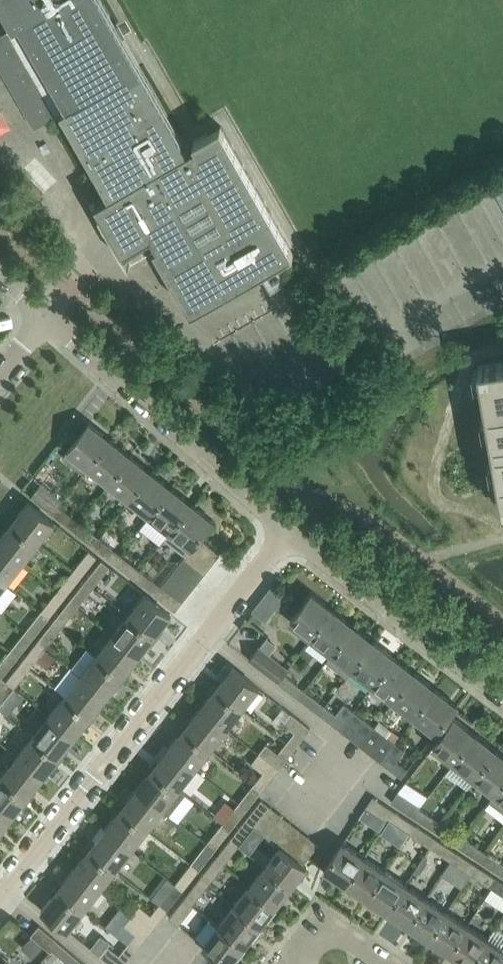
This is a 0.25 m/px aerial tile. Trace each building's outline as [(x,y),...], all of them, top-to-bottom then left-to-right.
[(102,0),(12,0),(23,19),(0,33),(0,68),(18,98),(32,91),(48,118),(61,110),(109,193),(95,201),(101,210),(99,212),(102,211),(108,223),(106,224),(106,225),(109,224),(115,235),(113,237),(116,236),(123,248),(120,249),(121,250),(123,249),(151,233),(157,243),(157,244),(161,251),(158,252),(162,259),(161,259),(161,260),(162,259),(191,310),(255,274),(293,252),(220,124),(207,132),(207,131),(206,132),(193,140),(195,144),(187,149),(184,143),(102,0)] [(478,365),(478,367),(481,381),(486,415),(489,430),(494,459),(496,474),(502,508),(502,361),(478,365)] [(83,472),(88,466),(110,438),(110,437),(109,439),(102,434),(103,432),(90,421),(62,456),(83,472)] [(108,482),(131,454),(130,454),(129,455),(123,450),(124,448),(110,438),(88,466),(108,482)] [(151,470),(150,471),(143,466),(144,464),(131,454),(108,482),(129,498),(151,470)] [(149,515),(172,486),(171,486),(170,487),(163,482),(164,481),(151,470),(129,498),(149,515)] [(170,531),(192,503),(191,502),(190,503),(184,498),(185,497),(172,486),(149,515),(170,531)] [(30,496),(51,512),(58,504),(37,488),(30,496)] [(27,501),(11,521),(37,542),(53,522),(53,523),(54,522),(27,500),(26,501),(27,501)] [(192,503),(170,531),(163,539),(184,555),(192,546),(199,536),(213,519),(212,518),(211,519),(204,514),(205,513),(192,503)] [(78,520),(58,504),(51,512),(72,528),(78,520)] [(99,536),(78,520),(72,528),(92,545),(99,536)] [(11,521),(0,535),(0,545),(22,562),(37,542),(11,521)] [(119,553),(99,536),(92,545),(113,561),(119,553)] [(220,553),(199,536),(192,546),(212,562),(220,553)] [(0,545),(0,578),(6,582),(22,562),(0,545)] [(212,562),(192,546),(184,556),(205,571),(212,562)] [(88,550),(72,570),(80,576),(96,556),(88,550)] [(139,569),(119,553),(113,561),(133,577),(139,569)] [(197,581),(205,571),(184,556),(177,565),(197,581)] [(101,560),(85,580),(93,587),(109,566),(101,560)] [(190,590),(197,581),(177,565),(169,575),(190,590)] [(160,586),(139,569),(133,577),(154,594),(160,586)] [(64,596),(80,576),(72,570),(56,590),(64,596)] [(190,590),(169,575),(162,584),(182,600),(190,590)] [(77,607),(93,587),(85,580),(69,600),(77,607)] [(162,584),(160,586),(154,594),(175,609),(182,600),(162,584)] [(48,617),(64,596),(56,590),(40,610),(48,617)] [(311,637),(333,608),(332,608),(331,609),(324,604),(325,603),(312,592),(290,620),(311,637)] [(154,635),(171,614),(144,593),(127,614),(154,635)] [(61,627),(77,607),(69,600),(53,620),(61,627)] [(332,652),(353,624),(352,625),(345,620),(346,618),(333,608),(311,637),(332,652)] [(33,637),(48,617),(40,610),(25,630),(33,637)] [(138,655),(154,635),(127,614),(112,634),(138,655)] [(46,647),(61,627),(53,620),(37,640),(46,647)] [(353,624),(332,653),(327,659),(347,675),(352,668),(374,640),(373,639),(372,641),(366,636),(367,634),(353,624)] [(17,657),(33,637),(25,630),(9,650),(17,657)] [(123,675),(138,655),(112,634),(96,654),(123,675)] [(30,667),(46,647),(37,640),(21,660),(30,667)] [(373,684),(394,656),(394,655),(393,657),(386,652),(387,650),(374,640),(352,668),(373,684)] [(261,646),(259,645),(248,658),(277,681),(284,672),(287,667),(261,646)] [(17,657),(9,650),(0,662),(0,676),(1,677),(17,657)] [(107,696),(123,675),(96,654),(80,674),(107,696)] [(393,700),(415,672),(415,671),(413,673),(407,667),(408,666),(394,656),(373,684),(393,700)] [(14,687),(30,667),(21,660),(6,680),(6,681),(14,687)] [(259,687),(232,666),(216,686),(243,707),(259,687)] [(304,688),(284,672),(277,681),(298,697),(304,688)] [(414,716),(436,688),(435,687),(434,688),(427,683),(428,682),(415,672),(393,700),(414,716)] [(91,715),(107,696),(80,674),(64,694),(91,715)] [(6,681),(0,687),(0,704),(14,687),(6,681)] [(243,707),(216,686),(200,706),(227,727),(243,707)] [(325,704),(304,688),(298,697),(318,712),(325,704)] [(457,704),(456,703),(455,704),(448,699),(449,698),(436,688),(414,716),(435,732),(457,704)] [(75,736),(91,715),(64,694),(48,714),(75,736)] [(339,728),(353,710),(343,702),(336,712),(325,704),(318,712),(339,728)] [(227,727),(200,706),(184,726),(211,747),(227,727)] [(359,744),(374,725),(353,710),(339,728),(359,744)] [(294,731),(286,741),(294,747),(310,727),(290,712),(282,722),(294,731)] [(59,756),(75,736),(48,714),(32,734),(59,756)] [(468,728),(454,717),(433,745),(454,762),(476,733),(475,733),(474,734),(467,729),(468,728)] [(395,741),(393,740),(374,725),(359,744),(380,760),(395,741)] [(211,747),(184,726),(168,746),(195,768),(211,747)] [(474,778),(496,749),(495,749),(494,750),(488,745),(489,744),(476,733),(454,762),(474,778)] [(43,776),(59,756),(32,734),(17,754),(43,776)] [(278,767),(294,747),(286,741),(277,752),(266,743),(259,752),(278,767)] [(405,749),(395,741),(380,760),(401,776),(408,768),(397,759),(405,749)] [(195,768),(168,746),(153,766),(179,787),(195,768)] [(495,793),(502,783),(502,755),(496,749),(474,778),(495,794),(495,793)] [(262,787),(278,767),(259,752),(251,762),(262,771),(254,781),(262,787)] [(28,796),(43,776),(17,754),(1,774),(28,796)] [(179,787),(153,766),(137,786),(164,808),(179,787)] [(28,796),(1,774),(0,775),(0,807),(12,816),(28,796)] [(246,808),(262,787),(254,781),(238,802),(246,808)] [(495,793),(496,794),(490,801),(502,811),(502,783),(495,793)] [(164,808),(137,786),(120,807),(147,828),(164,808)] [(413,815),(419,807),(420,805),(398,790),(391,800),(413,815)] [(387,819),(387,818),(393,809),(372,796),(366,806),(387,819)] [(255,826),(272,805),(262,798),(245,819),(253,824),(255,826)] [(230,828),(246,808),(238,802),(222,822),(230,828)] [(265,834),(281,813),(272,805),(255,826),(265,834)] [(12,816),(0,807),(0,831),(12,816)] [(131,848),(147,828),(120,807),(104,827),(131,848)] [(441,821),(419,807),(413,815),(434,830),(441,821)] [(393,809),(387,818),(408,832),(414,823),(393,809)] [(271,839),(274,841),(290,821),(281,813),(265,834),(271,839)] [(253,824),(245,819),(230,838),(238,844),(248,831),(253,824)] [(284,849),(300,828),(290,821),(274,841),(284,849)] [(462,836),(441,821),(434,830),(456,844),(462,836)] [(214,848),(230,828),(222,822),(206,842),(214,848)] [(434,837),(414,823),(408,832),(428,846),(434,837)] [(116,869),(131,848),(104,827),(89,847),(116,869)] [(293,856),(309,836),(300,828),(284,849),(293,856)] [(318,843),(309,836),(293,856),(303,863),(318,843)] [(484,850),(462,836),(456,844),(478,858),(484,850)] [(455,850),(434,837),(428,846),(449,859),(455,850)] [(238,844),(230,838),(214,859),(222,864),(238,844)] [(284,849),(274,841),(271,839),(263,850),(267,853),(260,862),(265,866),(290,886),(297,877),(299,879),(307,869),(305,868),(306,866),(303,863),(293,856),(284,849)] [(199,868),(214,848),(206,842),(191,862),(199,868)] [(363,855),(342,842),(324,869),(333,875),(332,877),(342,884),(344,882),(345,883),(363,855)] [(100,888),(116,869),(89,847),(73,867),(100,888)] [(476,864),(455,850),(449,859),(470,873),(476,864)] [(484,850),(478,858),(500,873),(502,868),(502,863),(484,850)] [(363,855),(345,883),(354,889),(353,891),(363,898),(364,896),(366,896),(383,869),(363,855)] [(214,859),(200,877),(207,883),(222,864),(214,859)] [(183,889),(199,868),(191,862),(175,882),(183,889)] [(496,878),(476,864),(470,873),(490,887),(496,878)] [(265,866),(249,886),(274,905),(281,897),(283,898),(291,889),(289,887),(290,886),(265,866)] [(84,909),(100,888),(73,867),(57,887),(84,909)] [(383,869),(366,896),(375,903),(373,905),(384,912),(385,909),(386,910),(404,883),(383,869)] [(200,877),(184,897),(192,903),(207,883),(200,877)] [(496,878),(490,887),(502,896),(502,883),(496,878)] [(167,909),(183,889),(175,882),(159,903),(167,909)] [(404,883),(386,910),(395,916),(394,918),(404,925),(406,923),(407,924),(425,896),(404,883)] [(249,886),(234,904),(259,924),(266,916),(268,918),(276,908),(274,906),(274,905),(249,886)] [(68,929),(84,909),(57,887),(41,908),(68,929)] [(425,896),(407,924),(416,930),(414,932),(425,939),(426,937),(427,937),(445,910),(425,896)] [(184,897),(168,917),(178,924),(193,905),(191,903),(192,903),(184,897)] [(167,909),(159,903),(150,913),(139,904),(131,913),(151,929),(167,909)] [(234,904),(219,924),(243,944),(251,936),(253,937),(260,927),(258,926),(259,924),(234,904)] [(445,910),(427,937),(437,944),(436,946),(446,953),(448,951),(449,952),(467,924),(445,910)] [(134,950),(151,929),(131,913),(123,924),(125,925),(117,934),(128,942),(127,944),(134,950)] [(219,924),(209,917),(194,936),(203,944),(228,963),(235,955),(237,957),(245,947),(243,945),(243,944),(219,924)] [(31,934),(50,950),(59,941),(39,924),(31,934)] [(449,952),(458,958),(456,960),(463,963),(470,963),(487,938),(467,924),(449,952)] [(470,963),(500,963),(502,960),(502,948),(487,938),(470,963)] [(59,941),(50,950),(51,951),(52,950),(69,963),(71,963),(77,957),(59,941)] [(134,950),(127,944),(119,954),(107,944),(100,954),(112,963),(123,963),(134,950)]
